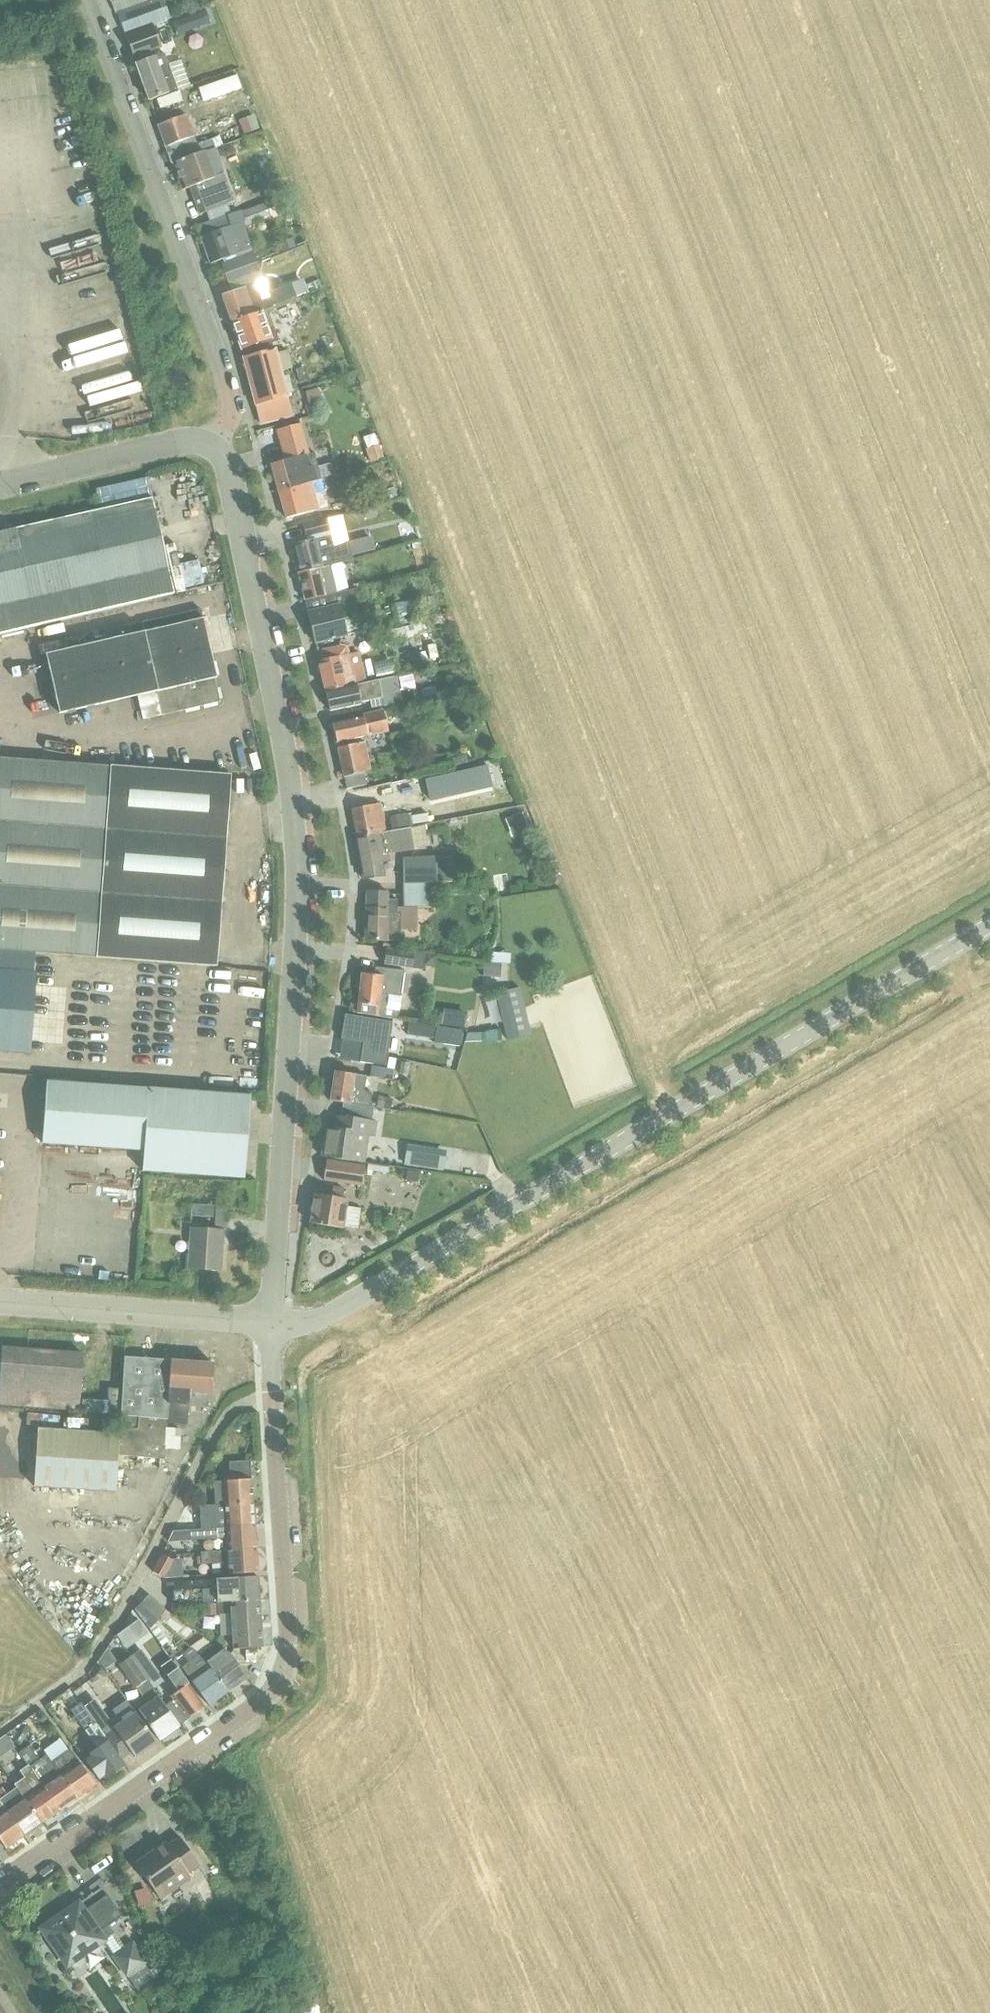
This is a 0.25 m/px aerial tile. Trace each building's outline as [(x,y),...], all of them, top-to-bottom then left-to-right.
[(116,14),(118,13),(153,1),(155,0),(111,0),(116,14)] [(162,22),(153,1),(118,13),(126,36),(162,22)] [(162,47),(155,26),(125,37),(133,57),(162,47)] [(165,54),(136,65),(150,102),(190,87),(181,61),(170,66),(165,54)] [(172,165),(174,164),(206,152),(224,146),(221,137),(198,146),(187,116),(158,127),(172,165)] [(188,159),(174,164),(183,190),(196,186),(198,192),(192,194),(200,215),(206,212),(235,202),(224,174),(213,178),(206,159),(205,158),(208,157),(206,152),(188,159)] [(244,221),(200,237),(210,264),(241,254),(240,251),(253,247),(244,221)] [(296,246),(293,239),(280,244),(283,252),(296,246)] [(254,253),(222,265),(229,283),(261,271),(254,253)] [(233,293),(222,297),(232,323),(271,308),(273,307),(274,307),(275,308),(296,300),(292,286),(269,295),(270,298),(262,301),(256,285),(233,293)] [(271,308),(232,323),(241,351),(279,337),(270,313),(276,311),(275,308),(274,307),(273,307),(271,308)] [(292,417),(280,372),(294,368),(289,350),(275,354),(275,352),(244,360),(261,425),(292,417)] [(324,378),(302,383),(304,396),(327,392),(324,378)] [(299,422),(274,429),(283,462),(305,456),(308,455),(303,438),(299,422)] [(317,462),(308,464),(305,456),(283,462),(272,465),(279,492),(322,480),(317,462)] [(313,483),(279,492),(287,519),(330,507),(322,480),(313,483)] [(175,595),(153,498),(0,533),(0,634),(175,595)] [(302,524),(305,536),(330,530),(327,518),(302,524)] [(294,545),(301,572),(302,572),(328,566),(328,567),(352,561),(348,544),(333,548),(330,536),(294,545)] [(198,545),(199,565),(209,565),(207,544),(198,545)] [(302,572),(301,572),(298,573),(305,600),(335,594),(328,567),(328,566),(302,572)] [(349,603),(364,600),(361,588),(324,597),(327,608),(308,613),(315,643),(346,636),(342,620),(353,617),(349,603)] [(413,600),(394,604),(399,627),(418,623),(413,600)] [(61,714),(104,704),(158,691),(164,716),(221,702),(216,678),(217,678),(204,620),(48,656),(61,714)] [(421,623),(394,629),(394,628),(369,634),(372,647),(397,640),(424,634),(421,623)] [(323,662),(319,663),(326,693),(367,684),(360,652),(349,654),(348,646),(321,652),(323,662)] [(397,677),(367,684),(326,693),(330,712),(361,705),(360,704),(383,699),(384,706),(402,702),(397,677)] [(363,714),(364,718),(333,725),(337,743),(390,731),(385,709),(363,714)] [(374,736),(379,763),(391,761),(385,734),(374,736)] [(364,773),(376,771),(375,766),(371,767),(365,742),(338,748),(347,789),(366,785),(364,773)] [(37,959),(37,953),(96,957),(104,958),(217,967),(232,775),(111,766),(104,765),(0,759),(0,957),(37,959)] [(488,765),(425,780),(430,799),(492,785),(488,765)] [(417,784),(416,779),(368,789),(371,801),(395,796),(394,789),(417,784)] [(351,810),(357,837),(386,832),(381,804),(351,810)] [(424,812),(390,817),(392,830),(426,824),(424,812)] [(447,829),(445,821),(426,824),(392,830),(386,832),(357,837),(364,879),(384,876),(382,862),(390,861),(389,853),(430,846),(427,833),(447,829)] [(403,859),(404,884),(425,884),(434,884),(434,859),(403,859)] [(425,884),(404,884),(404,907),(434,907),(434,884),(425,884)] [(366,941),(400,942),(401,913),(396,913),(397,901),(389,901),(389,893),(368,893),(366,941)] [(510,944),(492,948),(494,960),(513,956),(510,944)] [(385,965),(412,968),(414,952),(387,948),(385,965)] [(37,959),(0,957),(0,1051),(30,1053),(37,959)] [(357,1015),(392,1021),(399,1022),(405,971),(376,967),(375,976),(362,974),(357,1015)] [(520,992),(498,998),(510,1042),(532,1036),(520,992)] [(345,1015),(341,1039),(363,1043),(360,1062),(386,1066),(388,1051),(389,1046),(392,1022),(345,1015)] [(435,1038),(435,1042),(461,1047),(463,1032),(437,1028),(435,1038)] [(371,1077),(393,1080),(395,1069),(372,1066),(371,1077)] [(330,1101),(343,1103),(370,1108),(370,1107),(372,1093),(365,1092),(367,1078),(335,1072),(330,1101)] [(42,1143),(104,1148),(144,1151),(142,1171),(244,1178),(250,1097),(47,1082),(42,1143)] [(326,1127),(321,1157),(362,1163),(366,1136),(373,1137),(375,1122),(371,1121),(373,1107),(370,1107),(370,1108),(343,1103),(339,1129),(326,1127)] [(326,1160),(324,1180),(362,1185),(365,1166),(326,1160)] [(315,1195),(310,1224),(343,1229),(344,1225),(359,1228),(362,1208),(347,1206),(348,1200),(343,1199),(344,1189),(333,1188),(332,1197),(315,1195)] [(191,1216),(216,1218),(217,1206),(192,1204),(191,1216)] [(188,1269),(221,1271),(224,1231),(190,1229),(188,1269)] [(139,1243),(138,1243),(139,1232),(110,1230),(109,1256),(138,1258),(139,1243)] [(79,1411),(83,1355),(2,1350),(0,1382),(0,1405),(79,1411)] [(37,1429),(33,1487),(115,1492),(117,1467),(117,1457),(160,1460),(165,1460),(166,1449),(180,1450),(181,1429),(167,1428),(167,1424),(187,1425),(189,1406),(207,1407),(208,1394),(211,1395),(213,1365),(124,1358),(119,1434),(37,1429)] [(233,1462),(233,1476),(251,1475),(250,1461),(233,1462)] [(11,1466),(0,1465),(0,1478),(10,1479),(11,1466)] [(216,1506),(253,1504),(251,1480),(214,1483),(216,1506)] [(200,1507),(186,1507),(174,1531),(254,1526),(253,1504),(216,1506),(216,1517),(200,1518),(200,1507)] [(174,1531),(168,1542),(227,1538),(228,1551),(256,1550),(254,1526),(174,1531)] [(228,1551),(202,1553),(203,1564),(229,1563),(230,1575),(258,1573),(256,1550),(228,1551)] [(163,1554),(153,1570),(166,1578),(183,1577),(182,1559),(173,1560),(163,1554)] [(217,1588),(173,1591),(173,1605),(231,1601),(231,1603),(259,1601),(258,1578),(230,1580),(217,1580),(217,1588)] [(142,1603),(159,1618),(166,1610),(149,1595),(142,1603)] [(231,1603),(233,1626),(234,1650),(262,1648),(261,1624),(259,1601),(231,1603)] [(207,1662),(209,1665),(227,1691),(246,1678),(230,1655),(216,1644),(200,1656),(207,1662)] [(162,1647),(152,1654),(161,1667),(161,1668),(178,1691),(170,1697),(174,1701),(170,1704),(166,1707),(178,1725),(187,1719),(187,1720),(205,1707),(196,1695),(189,1684),(172,1660),(162,1647)] [(141,1650),(131,1657),(153,1688),(163,1682),(141,1650)] [(192,1682),(208,1705),(227,1691),(209,1665),(207,1662),(200,1656),(192,1662),(196,1666),(191,1669),(180,1654),(172,1660),(189,1684),(192,1682)] [(133,1703),(159,1740),(160,1741),(179,1727),(178,1725),(166,1707),(153,1688),(131,1657),(120,1665),(135,1688),(137,1688),(143,1697),(133,1703)] [(108,1661),(94,1673),(107,1688),(121,1676),(108,1661)] [(103,1712),(112,1707),(102,1689),(93,1694),(103,1712)] [(106,1716),(96,1724),(122,1759),(131,1753),(135,1758),(156,1742),(127,1701),(114,1711),(117,1717),(110,1722),(106,1716)] [(122,1759),(96,1724),(81,1703),(70,1711),(97,1748),(88,1754),(89,1756),(84,1760),(99,1780),(104,1777),(105,1779),(125,1764),(122,1759)] [(67,1730),(49,1740),(56,1752),(74,1741),(67,1730)] [(0,1740),(0,1756),(2,1758),(16,1747),(7,1735),(0,1740)] [(70,1749),(52,1761),(47,1755),(41,1760),(31,1746),(19,1754),(28,1765),(60,1810),(77,1798),(78,1799),(96,1786),(70,1749)] [(25,1777),(15,1784),(17,1788),(42,1823),(60,1810),(28,1765),(20,1771),(22,1774),(25,1777)] [(0,1790),(0,1801),(24,1836),(42,1823),(17,1788),(8,1794),(3,1787),(0,1790)] [(0,1801),(0,1841),(6,1849),(24,1836),(0,1801)] [(157,1850),(136,1864),(139,1868),(138,1871),(142,1877),(145,1877),(160,1899),(164,1904),(181,1892),(177,1887),(190,1878),(191,1880),(204,1871),(200,1866),(180,1837),(168,1845),(167,1843),(157,1850)] [(84,1911),(80,1905),(85,1902),(84,1900),(37,1933),(38,1934),(44,1930),(68,1965),(104,1940),(99,1933),(122,1916),(108,1895),(84,1911)] [(144,1962),(132,1944),(115,1956),(127,1974),(144,1962)]
